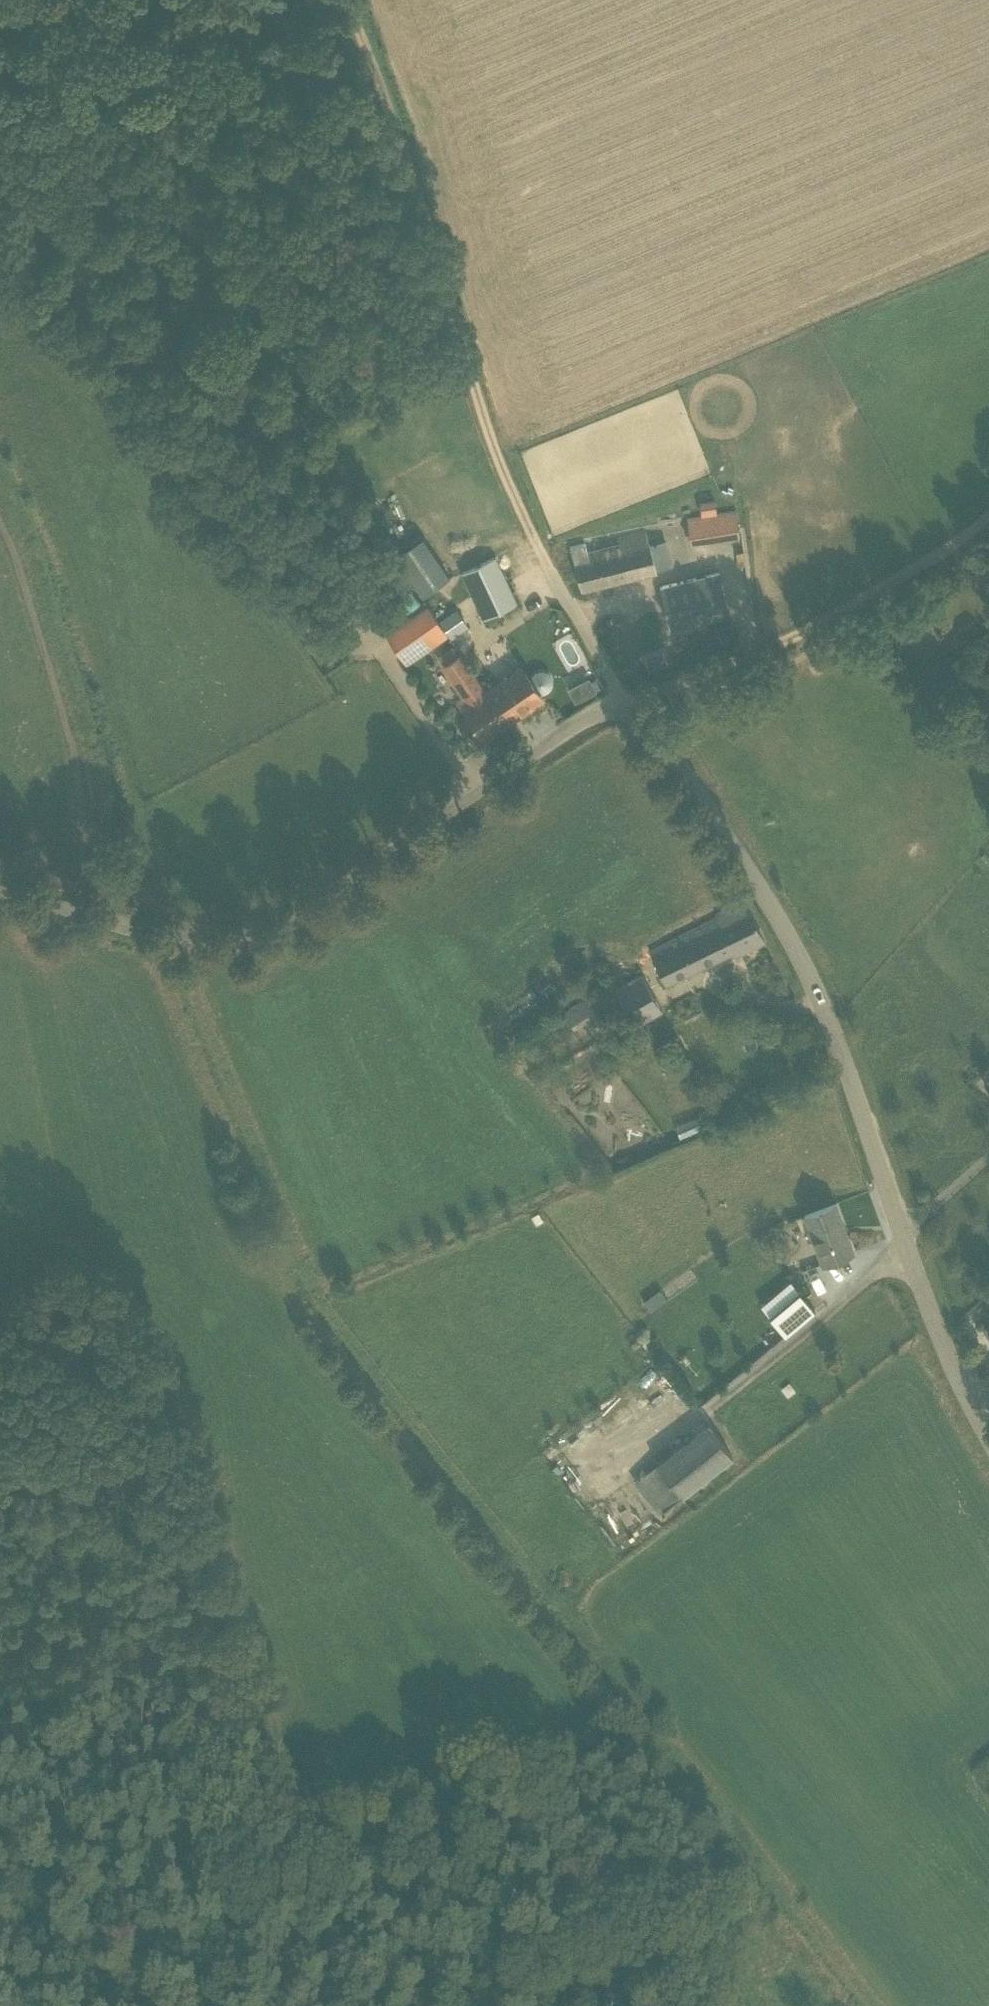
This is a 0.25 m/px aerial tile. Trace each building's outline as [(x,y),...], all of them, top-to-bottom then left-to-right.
[(687,519),(689,534),(690,541),(739,534),(736,509),(687,516),(687,519)] [(581,590),(656,570),(656,569),(672,566),(666,542),(650,546),(646,532),(618,539),(620,544),(588,553),(585,543),(570,547),(581,590)] [(395,557),(421,596),(434,588),(440,583),(446,580),(449,578),(424,539),(424,538),(395,557)] [(496,556),(462,572),(484,619),(518,603),(517,602),(516,603),(496,558),(496,557),(496,556)] [(719,572),(660,586),(671,630),(730,615),(719,572)] [(439,620),(451,638),(469,627),(457,608),(439,620)] [(417,611),(385,633),(406,664),(438,642),(434,636),(419,615),(417,611)] [(320,644),(315,636),(310,635),(306,638),(305,643),(310,650),(314,651),(319,648),(320,644)] [(482,684),(461,654),(446,665),(466,695),(467,697),(470,695),(474,701),(464,708),(484,738),(507,722),(487,692),(482,684)] [(487,692),(507,722),(543,698),(539,692),(544,692),(548,691),(551,688),(552,684),(552,679),(551,675),(548,672),(543,670),(539,670),(535,672),(532,675),(530,679),(522,668),(487,692)] [(572,687),(580,701),(600,690),(593,675),(572,687)] [(744,900),(716,914),(717,917),(679,936),(651,952),(666,983),(732,951),(735,956),(765,942),(744,900)] [(635,1025),(663,1009),(638,967),(584,999),(603,1030),(629,1015),(635,1025)] [(805,1214),(823,1263),(854,1252),(836,1203),(805,1214)] [(644,1301),(644,1302),(651,1312),(668,1300),(660,1290),(644,1301)] [(786,1335),(815,1310),(800,1292),(771,1316),(786,1335)] [(662,1470),(682,1495),(733,1456),(707,1424),(657,1463),(662,1470)] [(640,1487),(662,1470),(657,1463),(635,1481),(640,1487)]
